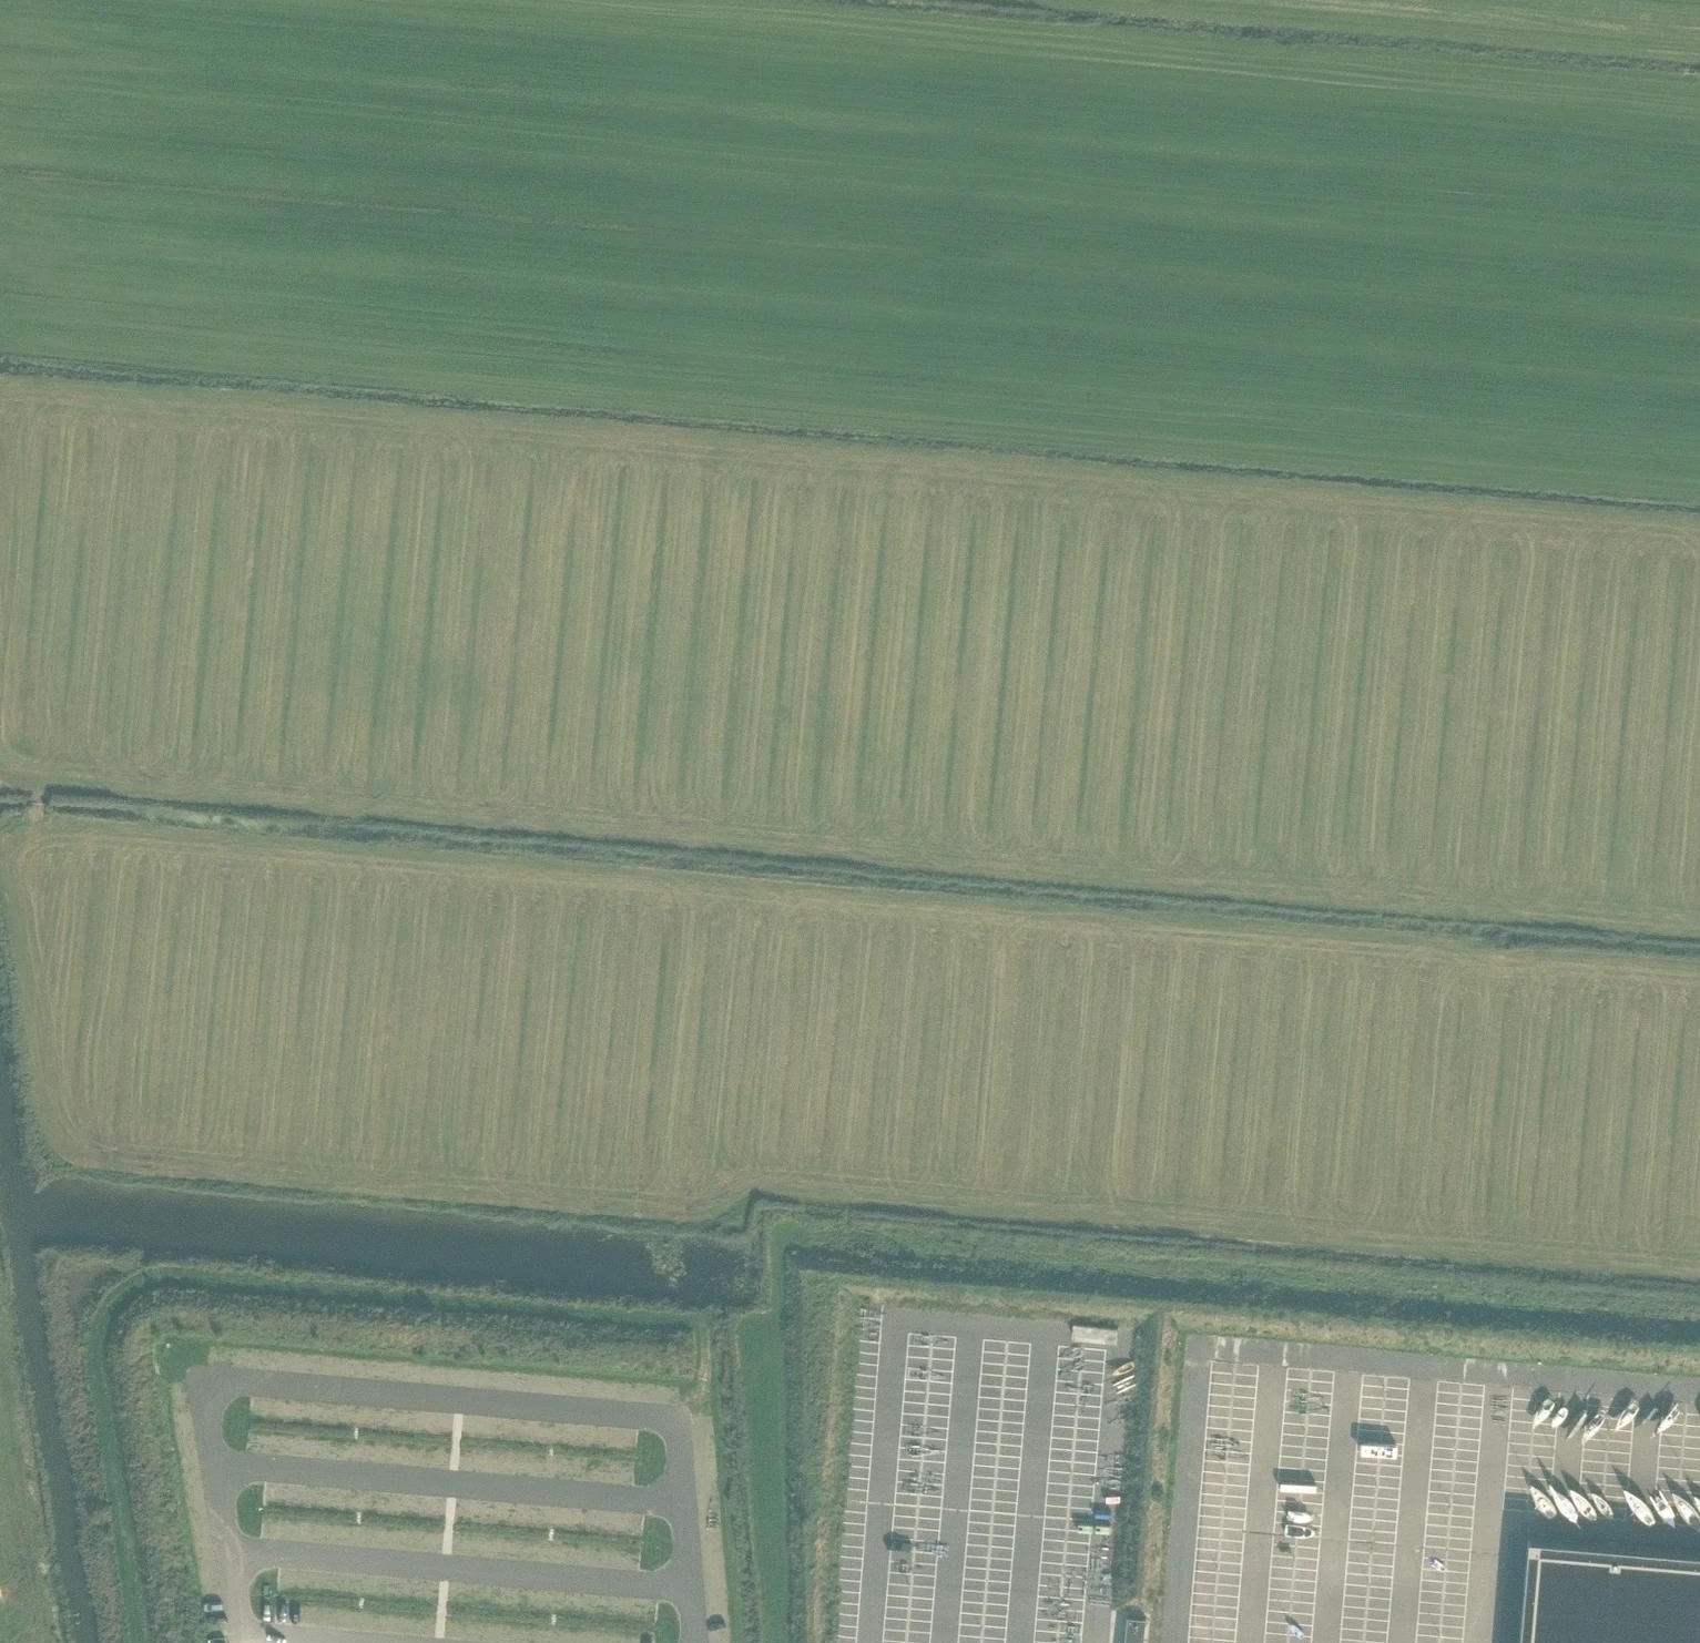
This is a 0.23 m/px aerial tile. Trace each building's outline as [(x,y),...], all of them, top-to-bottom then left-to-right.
[(1521,1642),(1699,1642),(1699,1544),(1531,1530),(1521,1642)]
